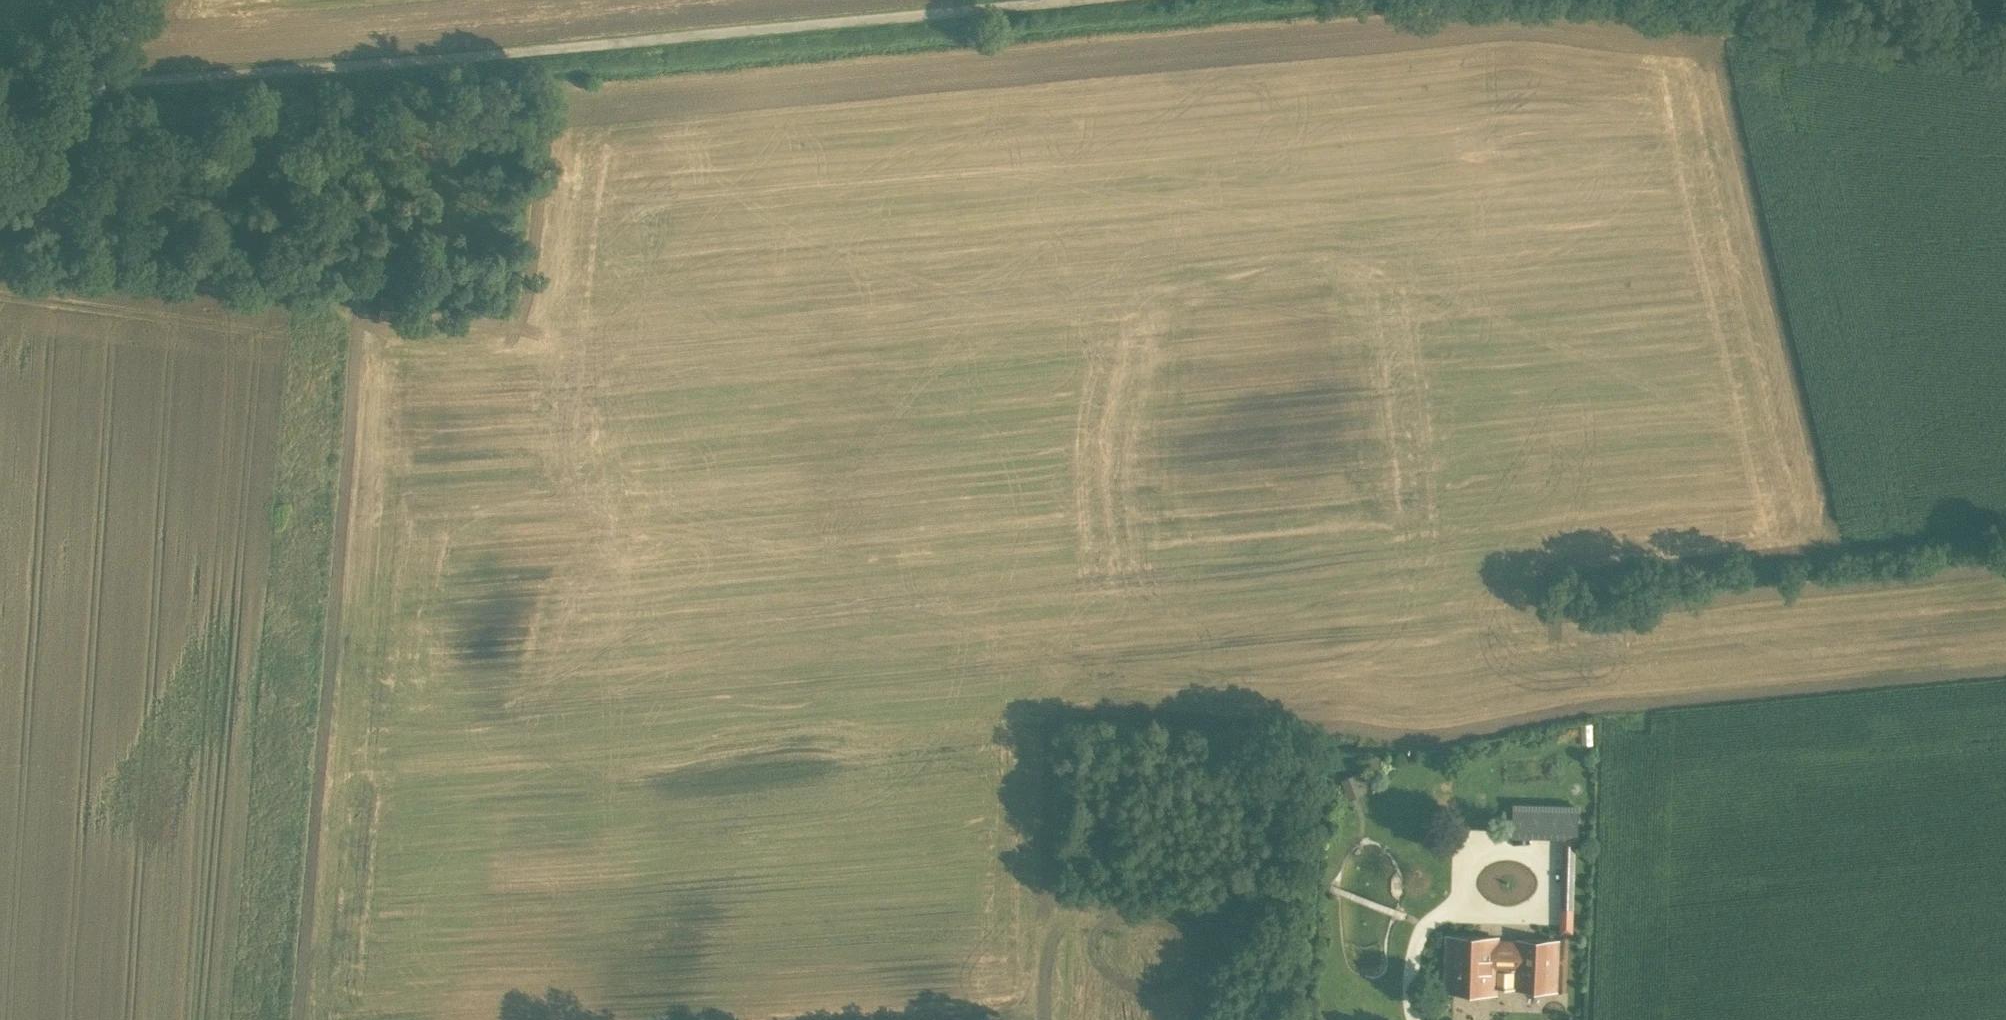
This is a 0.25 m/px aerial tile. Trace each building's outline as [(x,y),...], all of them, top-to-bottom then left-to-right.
[(1578,807),(1514,805),(1514,833),(1578,834),(1578,807)] [(1566,928),(1580,929),(1581,905),(1567,905),(1566,928)] [(1497,938),(1449,936),(1448,989),(1495,990),(1495,985),(1497,938)] [(1517,940),(1502,939),(1497,938),(1495,985),(1515,986),(1517,940)] [(1557,939),(1517,938),(1517,940),(1515,986),(1515,987),(1555,988),(1557,939)]
